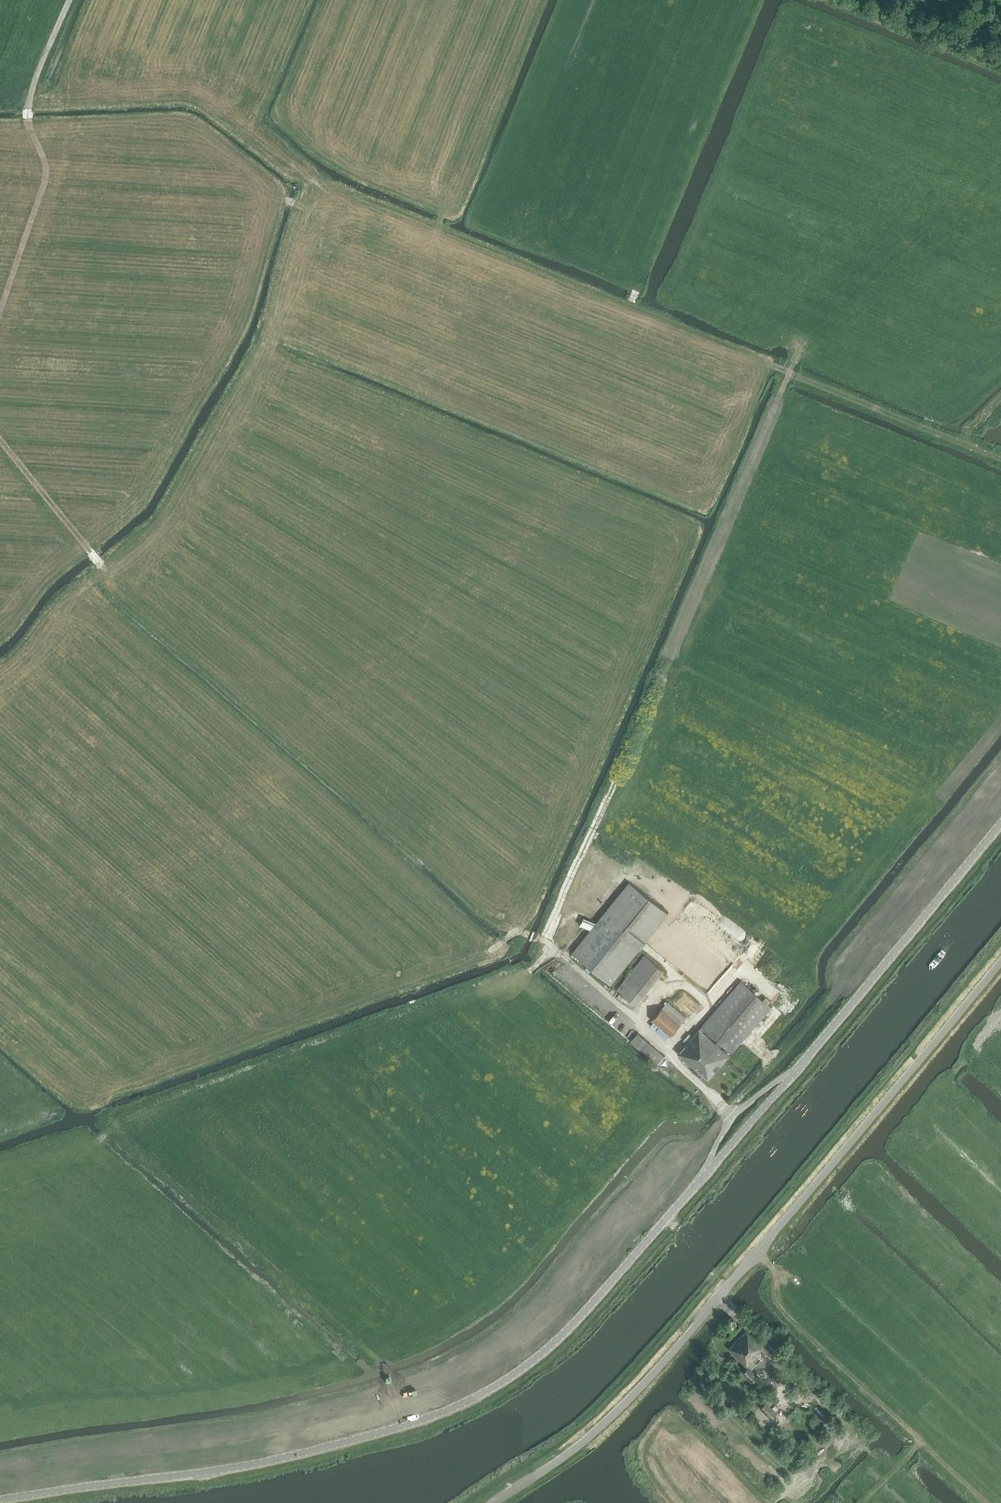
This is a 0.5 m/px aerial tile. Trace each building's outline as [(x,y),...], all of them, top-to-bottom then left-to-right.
[(585,918),(581,925),(591,930),(572,952),(611,984),(669,913),(630,881),(596,923),(585,918)] [(617,989),(637,1004),(664,970),(645,954),(617,989)] [(702,1025),(733,1052),(772,1007),(741,981),(702,1025)] [(687,1017),(668,1001),(663,1007),(652,1020),(670,1035),(681,1023),(687,1017)] [(721,1065),(730,1055),(699,1029),(678,1053),(709,1078),(721,1065)] [(661,1053),(649,1042),(641,1050),(654,1061),(661,1053)] [(728,1350),(747,1369),(742,1374),(751,1383),(757,1377),(750,1371),(756,1365),(752,1361),(760,1353),(768,1361),(773,1355),(747,1330),(728,1350)] [(778,1413),(767,1401),(761,1407),(772,1419),(778,1413)]
